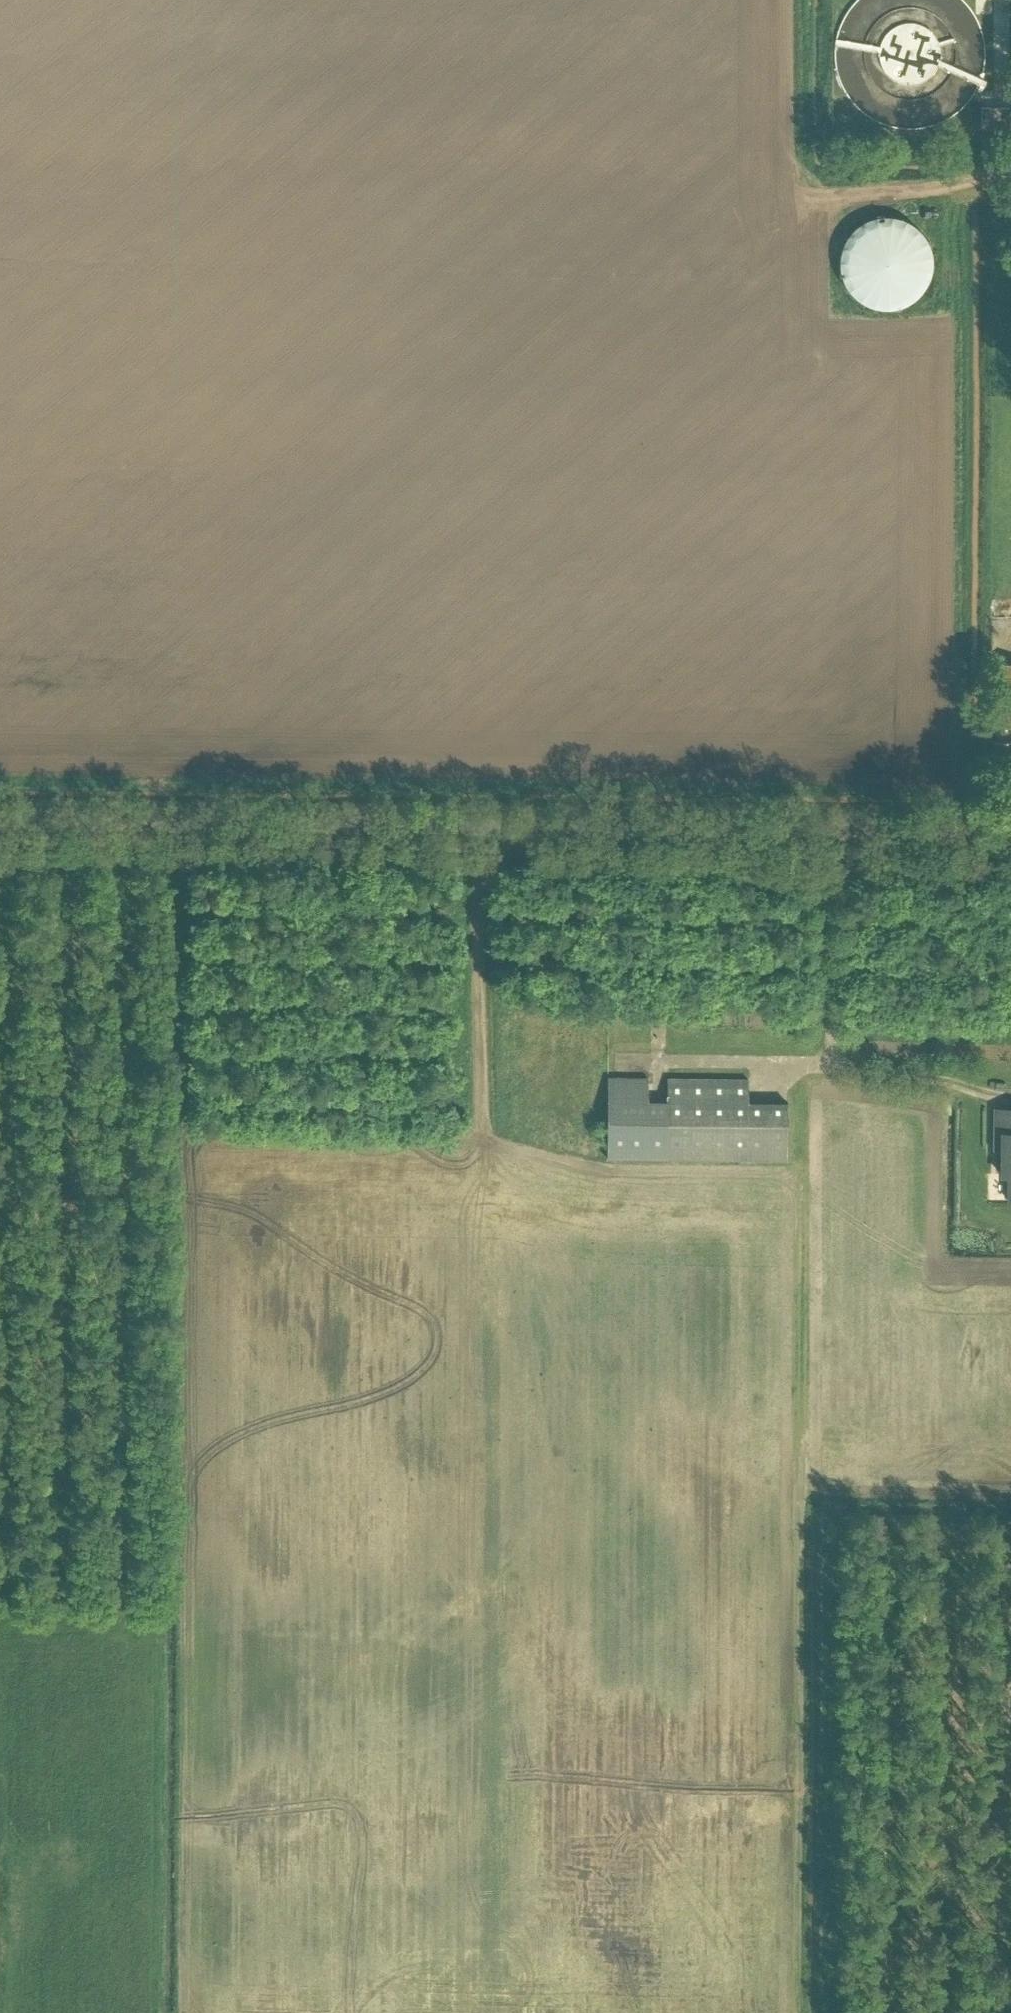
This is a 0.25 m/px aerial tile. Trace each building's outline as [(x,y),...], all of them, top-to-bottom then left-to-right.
[(982,129),(1010,129),(1010,107),(982,107),(982,129)] [(885,214),(877,215),(870,217),(863,220),(856,225),(851,230),(846,236),(843,243),(841,251),(840,258),(840,266),(841,274),(844,281),(848,287),(853,293),(859,298),(865,302),(873,305),(880,307),(888,307),(896,307),(903,304),(910,301),(916,297),(922,291),(927,285),(930,278),(932,271),(933,263),(933,255),(932,248),(929,240),(925,234),(920,228),(914,223),(907,219),(900,216),(893,214),(885,214)] [(748,1101),(749,1078),(667,1077),(667,1100),(648,1100),(648,1077),(609,1076),(607,1154),(788,1157),(788,1101),(748,1101)] [(1010,1198),(1010,1107),(996,1107),(995,1146),(1002,1146),(1002,1172),(1009,1172),(1009,1198),(1010,1198)]
